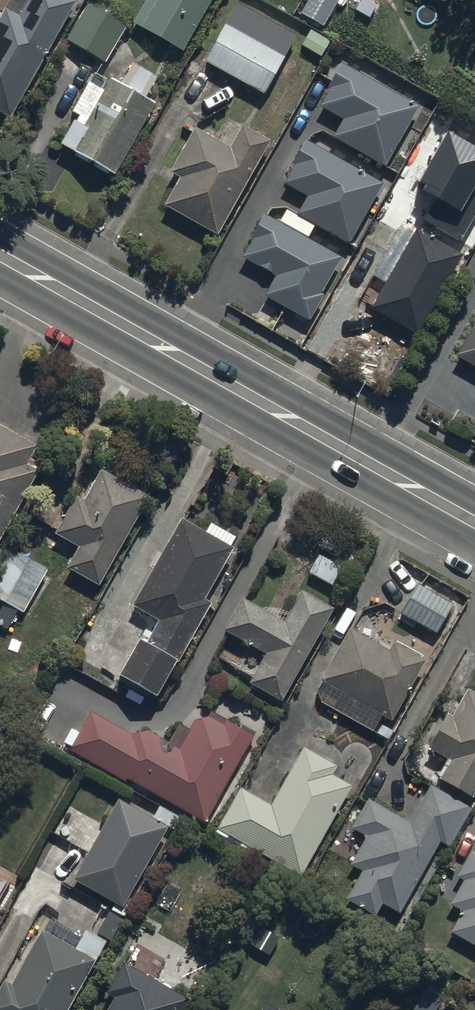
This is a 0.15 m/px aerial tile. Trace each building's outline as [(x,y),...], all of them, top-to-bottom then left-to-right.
[(75,9),(59,0),(32,0),(18,25),(4,17),(0,24),(0,119),(10,125),(75,9)] [(130,28),(184,59),(218,0),(146,0),(130,28)] [(298,22),(322,35),(341,0),(310,0),(298,22)] [(444,8),(449,0),(429,0),(444,8)] [(126,32),(84,9),(48,74),(85,94),(88,88),(99,67),(105,70),(126,32)] [(295,44),(233,10),(203,66),(264,99),(295,44)] [(331,93),(320,114),(343,126),(332,145),(386,173),(419,113),(339,70),(327,92),(331,93)] [(113,182),(153,110),(144,105),(156,84),(133,71),(122,91),(110,85),(104,96),(88,88),(85,94),(84,95),(83,94),(71,116),(78,120),(60,153),(113,182)] [(448,131),(417,186),(437,197),(424,221),(461,241),(474,215),(474,145),(448,131)] [(216,242),(268,148),(242,133),(230,154),(195,134),(169,179),(179,185),(164,212),(216,242)] [(383,190),(302,145),(290,166),(296,169),(284,192),(305,204),(297,219),(350,248),(383,190)] [(341,264),(262,221),(250,243),(253,245),(242,266),(274,284),(264,302),(310,327),(323,302),(321,300),(341,264)] [(463,262),(416,234),(368,318),(415,345),(463,262)] [(455,364),(474,375),(474,329),(455,364)] [(0,423),(0,540),(42,464),(29,456),(36,443),(0,423)] [(153,490),(102,462),(84,494),(78,490),(56,528),(81,542),(69,562),(101,580),(153,490)] [(206,526),(181,512),(133,598),(162,615),(151,635),(143,630),(119,674),(155,694),(177,654),(181,656),(214,596),(207,592),(236,541),(234,539),(238,531),(211,516),(206,526)] [(330,528),(307,565),(339,584),(361,548),(330,528)] [(11,542),(0,562),(0,593),(24,607),(48,563),(11,542)] [(453,599),(419,579),(400,612),(435,632),(453,599)] [(330,608),(298,591),(285,615),(242,591),(224,623),(267,647),(250,677),(282,694),(330,608)] [(390,643),(350,621),(323,671),(328,675),(318,694),(375,725),(384,709),(394,714),(428,653),(395,635),(390,643)] [(474,789),(474,690),(467,685),(451,714),(447,712),(429,744),(450,755),(439,774),(473,793),(474,789)] [(92,706),(70,745),(126,777),(128,773),(204,815),(254,727),(228,712),(223,721),(207,712),(196,716),(191,726),(179,720),(170,740),(150,726),(142,726),(132,728),(102,711),(92,706)] [(250,851),(255,844),(303,870),(351,780),(334,770),(339,760),(306,742),(275,799),(242,782),(215,832),(250,851)] [(400,908),(440,836),(451,842),(472,803),(431,781),(411,817),(370,794),(353,824),(368,832),(353,859),(364,865),(348,894),(377,911),(384,899),(400,908)] [(74,875),(115,897),(110,907),(127,917),(137,897),(129,893),(168,821),(176,825),(182,814),(159,802),(153,813),(118,793),(74,875)] [(473,845),(458,871),(466,876),(453,898),(465,904),(452,926),(474,939),(474,846),(473,845)] [(96,954),(107,935),(79,920),(68,940),(43,925),(14,978),(6,973),(0,983),(0,1009),(65,1009),(96,954)] [(124,956),(108,986),(116,990),(106,1009),(180,1009),(189,992),(124,956)] [(428,990),(417,1009),(440,1009),(453,985),(427,971),(419,985),(428,990)] [(264,997),(257,1009),(287,1009),(264,997)]
